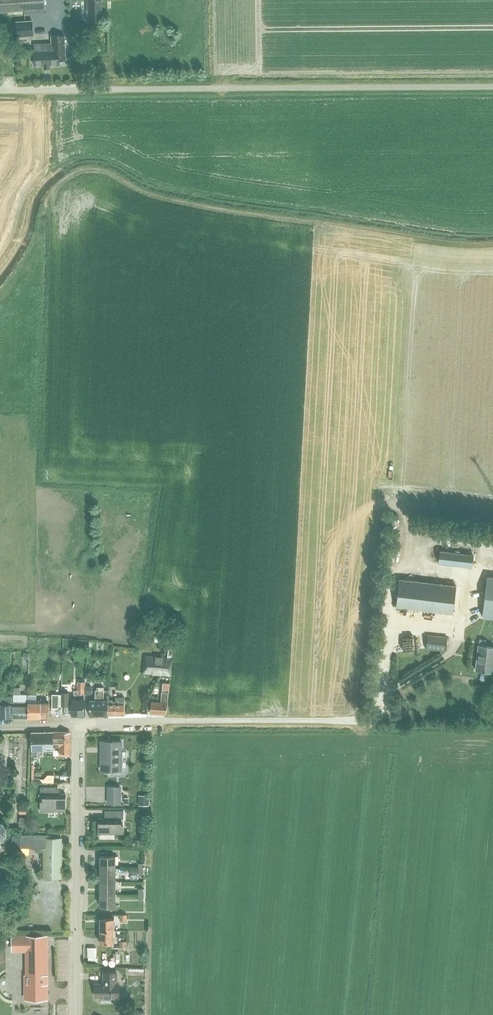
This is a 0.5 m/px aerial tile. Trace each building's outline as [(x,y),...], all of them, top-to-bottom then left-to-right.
[(15,10),(25,10),(25,14),(45,12),(44,8),(44,0),(0,0),(0,11),(15,10)] [(91,22),(102,22),(101,0),(91,0),(91,22)] [(33,20),(16,21),(17,36),(33,35),(33,20)] [(59,64),(59,59),(66,59),(64,35),(51,36),(52,43),(34,44),(34,51),(35,66),(44,65),(44,68),(50,67),(50,65),(59,64)] [(410,528),(411,540),(420,538),(418,527),(410,528)] [(472,567),(473,555),(440,551),(439,563),(472,567)] [(492,618),(492,576),(487,576),(482,617),(492,618)] [(453,613),(456,585),(399,578),(396,607),(453,613)] [(446,650),(447,637),(427,634),(426,648),(446,650)] [(492,672),(492,647),(485,646),(486,640),(480,639),(475,670),(492,672)] [(63,642),(62,651),(71,653),(72,643),(63,642)] [(171,675),(173,658),(172,658),(173,649),(168,648),(167,658),(145,655),(143,672),(171,675)] [(85,715),(85,693),(84,693),(85,681),(78,681),(77,690),(74,690),(74,693),(75,693),(75,699),(72,699),(72,715),(85,715)] [(169,692),(170,683),(163,682),(162,691),(161,702),(151,701),(150,712),(167,714),(169,692)] [(13,695),(12,695),(12,704),(13,717),(27,717),(28,694),(20,694),(20,687),(13,687),(13,694),(13,695)] [(90,700),(90,715),(108,715),(108,700),(104,700),(104,690),(96,690),(95,690),(95,700),(90,700)] [(61,694),(60,705),(62,705),(69,705),(69,693),(62,692),(62,694),(61,694)] [(37,694),(28,694),(27,717),(41,717),(49,717),(49,703),(40,703),(40,699),(37,699),(37,694)] [(61,694),(53,694),(52,707),(59,707),(59,705),(60,705),(61,694)] [(12,695),(0,695),(0,717),(13,717),(12,704),(12,695)] [(108,700),(108,715),(124,715),(125,697),(115,697),(115,701),(113,701),(113,699),(108,699),(108,700)] [(60,732),(31,732),(32,750),(32,754),(32,757),(39,757),(39,750),(54,749),(53,747),(59,747),(59,756),(70,756),(70,732),(60,732)] [(112,742),(102,742),(102,747),(106,747),(106,752),(101,752),(101,770),(111,770),(111,769),(121,769),(121,759),(126,759),(127,751),(122,751),(122,741),(112,741),(112,742)] [(60,787),(57,787),(41,787),(41,794),(43,794),(43,801),(41,801),(41,811),(65,811),(65,814),(66,814),(66,793),(60,793),(60,787)] [(120,787),(108,787),(108,803),(120,803),(120,787)] [(107,818),(99,818),(99,833),(124,833),(124,825),(121,825),(121,818),(124,818),(124,810),(107,810),(107,818)] [(4,861),(5,846),(1,845),(1,839),(2,839),(1,837),(6,833),(7,834),(8,833),(6,833),(7,826),(8,826),(8,825),(7,825),(2,820),(3,819),(2,819),(2,820),(0,820),(0,861),(4,861)] [(21,834),(12,834),(12,847),(20,847),(38,847),(38,852),(44,852),(44,877),(61,877),(61,838),(52,838),(52,834),(21,834)] [(101,855),(100,868),(115,868),(116,855),(101,855)] [(100,868),(100,881),(115,881),(115,868),(100,868)] [(100,881),(100,893),(115,893),(115,881),(100,881)] [(115,893),(100,893),(100,906),(115,906),(115,893)] [(100,930),(114,930),(114,918),(100,917),(100,930)] [(114,930),(100,930),(100,943),(114,943),(114,930)] [(26,998),(47,998),(47,975),(45,975),(45,947),(46,947),(46,936),(13,936),(13,949),(27,949),(27,975),(25,975),(26,998)] [(95,958),(94,944),(86,944),(86,958),(95,958)] [(119,996),(119,983),(117,983),(117,972),(104,972),(104,983),(96,983),(96,996),(119,996)]
